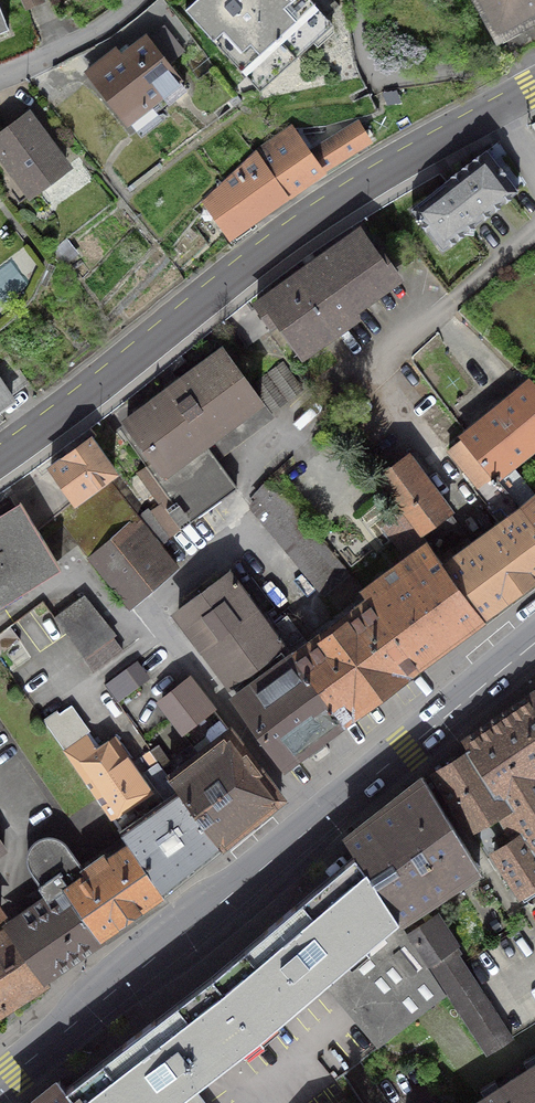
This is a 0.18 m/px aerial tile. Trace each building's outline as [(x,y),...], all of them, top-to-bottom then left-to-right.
[(27,8),(42,1),(41,0),(23,0),(27,8)] [(311,0),(197,0),(186,10),(260,91),(334,25),(311,0)] [(534,15),(534,0),(479,0),(497,35),(534,15)] [(9,30),(0,8),(0,33),(9,30)] [(117,52),(91,73),(128,121),(162,94),(168,101),(184,88),(146,40),(122,59),(117,52)] [(398,92),(385,94),(389,105),(403,103),(398,92)] [(29,117),(0,138),(0,144),(5,152),(2,154),(19,177),(8,185),(20,201),(66,167),(29,117)] [(257,152),(287,195),(321,171),(310,155),(291,128),(257,152)] [(310,155),(321,171),(368,140),(360,128),(348,136),(345,131),(310,155)] [(413,208),(411,209),(443,250),(519,191),(487,150),(444,183),(450,190),(418,214),(413,208)] [(287,195),(257,152),(205,201),(230,236),(287,195)] [(287,283),(257,305),(261,311),(270,323),(277,319),(300,352),(319,339),(321,341),(357,316),(350,305),(397,272),(378,246),(374,248),(358,225),(283,278),(287,283)] [(247,302),(226,319),(246,346),(268,331),(265,327),(270,323),(261,311),(256,314),(247,302)] [(163,398),(127,424),(139,440),(132,445),(147,466),(140,471),(163,503),(154,510),(172,535),(238,488),(221,465),(215,457),(271,414),(225,351),(189,378),(188,376),(181,381),(179,378),(176,380),(166,387),(168,390),(161,395),(163,398)] [(283,363),(253,385),(272,412),(287,401),(303,390),(283,363)] [(11,397),(0,382),(0,404),(11,397)] [(531,383),(463,439),(495,477),(510,465),(534,444),(534,387),(531,383)] [(47,462),(52,471),(74,501),(107,477),(114,471),(92,440),(97,436),(92,429),(47,462)] [(436,553),(435,554),(481,617),(534,578),(534,525),(524,511),(495,477),(463,439),(449,450),(491,502),(487,506),(503,526),(447,568),(437,552),(436,553)] [(408,455),(380,476),(405,509),(436,553),(437,552),(434,548),(461,528),(408,455)] [(510,465),(495,477),(524,511),(526,510),(521,504),(534,493),(510,465)] [(45,541),(64,525),(57,516),(74,501),(52,471),(18,498),(24,507),(45,541)] [(177,563),(107,477),(74,501),(57,516),(64,525),(128,605),(177,563)] [(282,483),(251,506),(321,597),(352,574),(282,483)] [(524,511),(534,525),(534,502),(526,510),(524,511)] [(0,522),(0,596),(57,560),(45,541),(24,507),(0,522)] [(406,559),(365,590),(419,663),(481,617),(435,554),(436,553),(405,509),(386,524),(401,545),(397,547),(406,559)] [(341,721),(271,626),(235,578),(232,576),(230,575),(227,575),(224,576),(181,607),(180,610),(179,613),(179,617),(180,621),(285,763),(305,748),(310,754),(325,743),(321,736),(341,721)] [(287,615),(271,626),(341,721),(419,663),(365,590),(363,591),(370,601),(310,646),(287,615)] [(80,597),(54,617),(85,658),(112,638),(80,597)] [(11,626),(0,634),(0,655),(21,639),(11,626)] [(135,663),(105,685),(117,701),(147,679),(135,663)] [(231,731),(189,678),(162,699),(203,752),(231,731)] [(468,740),(505,798),(503,799),(509,807),(512,813),(534,799),(534,694),(468,740)] [(70,706),(46,723),(111,819),(151,791),(114,739),(100,748),(70,706)] [(170,777),(220,847),(281,798),(231,731),(203,752),(170,777)] [(505,798),(468,740),(466,741),(472,750),(435,773),(470,830),(509,807),(503,799),(505,798)] [(220,847),(170,777),(151,751),(144,756),(152,767),(146,772),(165,800),(120,832),(129,845),(163,892),(220,847)] [(423,777),(346,838),(398,918),(400,921),(479,868),(423,777)] [(512,813),(520,826),(534,850),(534,799),(512,813)] [(520,826),(515,829),(519,837),(494,853),(520,894),(534,884),(534,850),(520,826)] [(102,939),(67,888),(88,873),(85,869),(84,869),(66,844),(63,841),(60,839),(57,838),(54,837),(50,837),(46,837),(42,838),(37,840),(34,843),(31,846),(29,850),(28,853),(27,857),(28,861),(29,867),(41,885),(39,887),(48,900),(58,893),(61,898),(22,925),(54,971),(102,939)] [(163,892),(129,845),(106,861),(103,856),(85,869),(88,873),(67,888),(102,939),(105,937),(103,934),(163,892)] [(216,982),(259,1035),(328,977),(385,1041),(446,995),(396,919),(398,918),(353,848),(351,849),(359,862),(216,982)] [(410,932),(488,1054),(512,1039),(458,955),(461,953),(436,916),(410,932)] [(45,980),(13,932),(0,940),(0,1011),(45,980)] [(259,1035),(216,982),(172,1016),(70,1094),(77,1102),(196,1102),(187,1091),(217,1068),(259,1035)] [(478,1102),(534,1102),(534,1066),(478,1102)] [(33,1102),(77,1102),(70,1094),(60,1081),(33,1102)]
